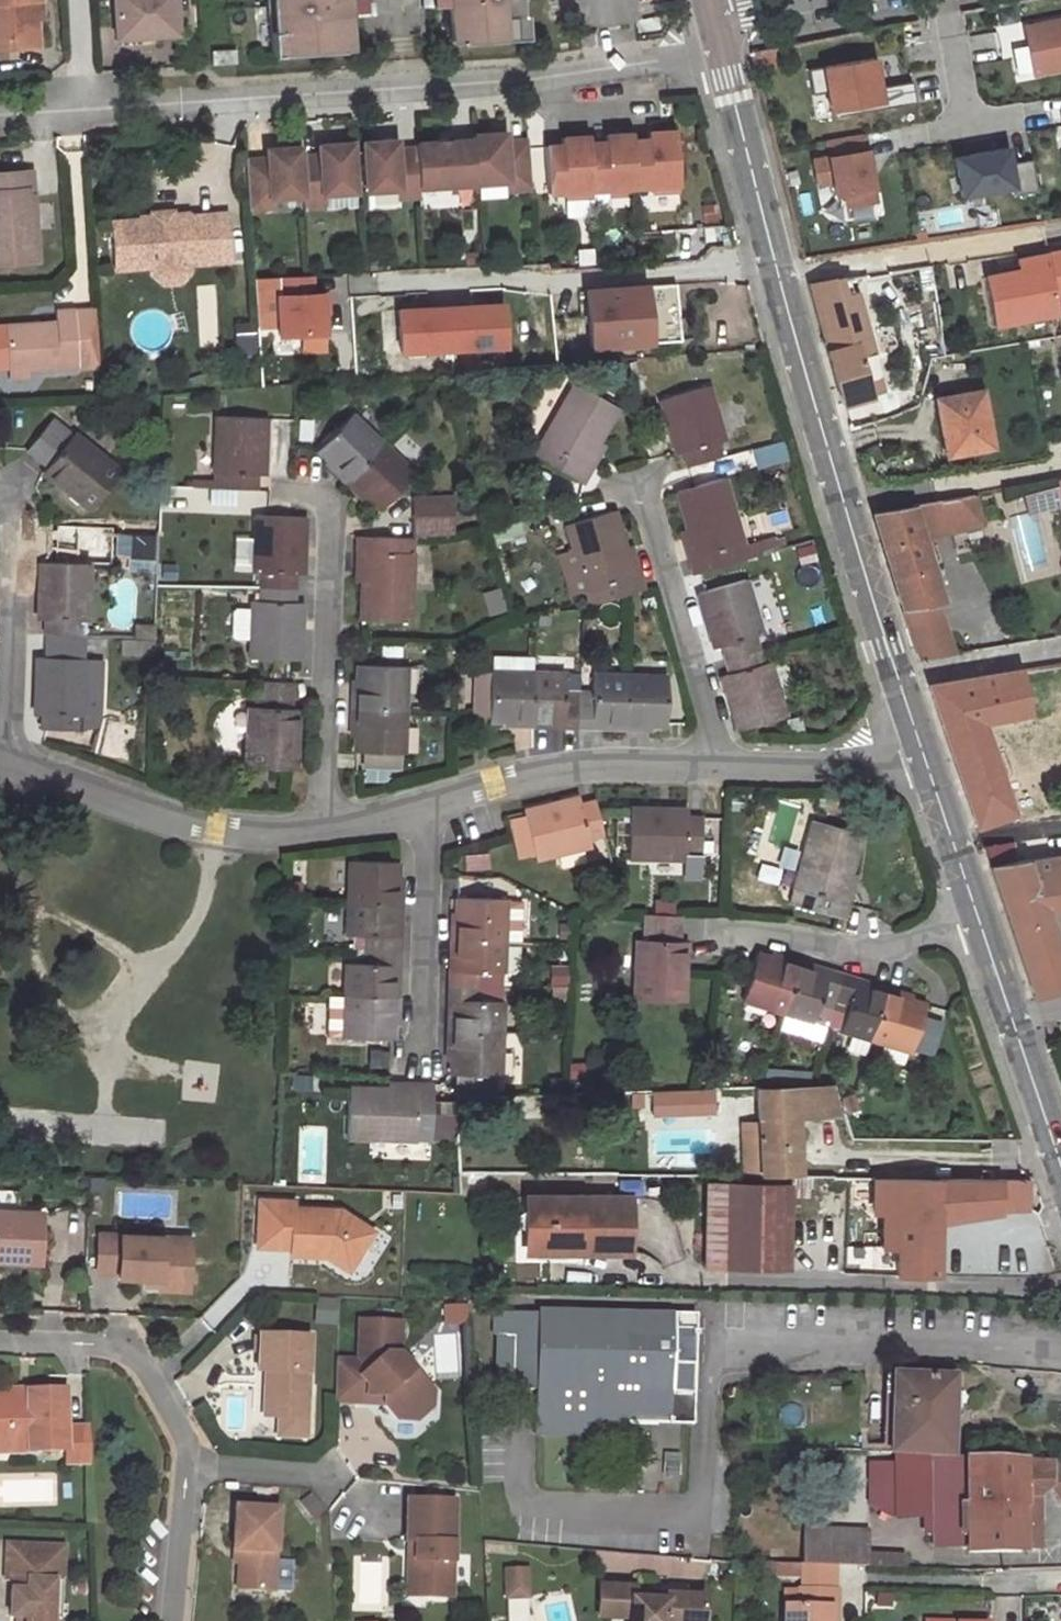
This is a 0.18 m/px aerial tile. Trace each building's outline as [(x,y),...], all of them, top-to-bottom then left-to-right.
[(7,42),(7,48),(25,47),(37,46),(35,17),(34,0),(0,0),(0,43),(7,42)] [(114,39),(177,35),(174,0),(112,0),(114,39)] [(271,55),(347,51),(345,12),(344,0),(268,0),(271,55)] [(345,12),(364,11),(364,0),(344,0),(345,12)] [(449,7),(451,44),(528,40),(526,0),(448,0),(449,7)] [(1024,27),(1033,74),(1060,68),(1060,20),(1024,27)] [(234,50),(211,52),(211,65),(235,63),(234,50)] [(873,58),(807,69),(811,95),(827,92),(832,117),(915,103),(911,82),(878,87),(873,58)] [(647,139),(631,140),(636,188),(652,186),(652,192),(680,189),(673,130),(646,133),(647,139)] [(395,141),(361,143),(365,191),(398,189),(398,198),(419,196),(418,187),(507,181),(507,190),(530,189),(527,141),(505,142),(504,133),(471,135),(472,140),(414,144),(414,148),(395,149),(395,141)] [(828,157),(813,160),(817,184),(832,181),(835,195),(844,193),(846,206),(875,201),(863,134),(826,140),(828,157)] [(631,140),(631,135),(603,136),(604,142),(589,143),(593,190),(608,189),(609,195),(636,194),(636,188),(631,140)] [(561,145),(545,147),(548,194),(565,193),(566,198),(593,196),(593,190),(589,143),(589,137),(561,139),(561,145)] [(264,159),(242,160),(246,208),(275,206),(274,197),(306,195),(307,204),(327,203),(327,194),(358,192),(355,143),(316,146),(317,150),(297,152),(297,147),(264,150),(264,159)] [(1006,148),(954,157),(961,197),(1013,188),(1014,196),(1036,192),(1031,160),(1009,163),(1006,148)] [(34,263),(30,196),(24,196),(24,172),(0,173),(0,265),(34,263)] [(559,199),(561,217),(593,215),(591,197),(559,199)] [(138,221),(110,222),(113,270),(151,268),(186,266),(212,264),(210,217),(187,218),(187,215),(138,218),(138,221)] [(226,216),(210,217),(212,264),(228,263),(226,216)] [(1047,254),(1054,295),(1060,294),(1060,251),(1047,254)] [(1001,272),(984,275),(993,323),(1057,310),(1054,295),(1047,254),(1016,259),(1018,264),(1000,267),(1001,272)] [(186,266),(151,268),(151,275),(162,285),(176,284),(186,274),(186,266)] [(328,353),(325,290),(314,291),(313,274),(254,277),(257,336),(276,334),(278,356),(328,353)] [(849,280),(809,286),(828,354),(841,404),(868,397),(867,395),(881,392),(876,375),(854,292),(851,293),(849,280)] [(586,289),(592,346),(648,341),(643,284),(586,289)] [(399,354),(509,349),(506,301),(397,306),(399,354)] [(92,309),(72,310),(76,368),(94,367),(92,309)] [(25,372),(76,368),(72,310),(53,311),(53,323),(0,326),(3,367),(20,366),(25,372)] [(20,366),(3,367),(4,373),(4,381),(25,380),(25,372),(20,366)] [(584,466),(598,441),(617,406),(574,383),(532,456),(581,484),(589,470),(584,466)] [(707,385),(660,399),(675,453),(681,451),(685,466),(719,456),(715,441),(722,439),(707,385)] [(983,390),(936,399),(942,431),(947,431),(951,453),(993,446),(983,390)] [(411,473),(350,415),(316,449),(327,460),(335,468),(332,472),(355,494),(359,490),(367,498),(379,508),(411,473)] [(265,419),(216,416),(213,473),(220,473),(219,488),(255,490),(256,474),(263,474),(265,419)] [(49,422),(25,451),(47,468),(42,473),(89,509),(119,472),(73,434),(70,439),(49,422)] [(782,438),(750,447),(755,465),(787,456),(782,438)] [(598,441),(584,466),(589,470),(604,444),(598,441)] [(323,464),(332,472),(335,468),(327,460),(323,464)] [(686,528),(695,557),(688,559),(692,573),(745,557),(722,476),(675,491),(686,528)] [(1048,508),(1048,509),(1059,507),(1056,488),(1043,491),(1044,492),(1048,508)] [(367,498),(359,490),(355,494),(363,502),(367,498)] [(1048,508),(1044,492),(1028,497),(1032,512),(1048,508)] [(449,494),(409,499),(411,516),(451,511),(449,494)] [(874,516),(904,614),(938,605),(943,603),(924,537),(980,526),(973,495),(914,505),(915,508),(874,516)] [(565,525),(588,604),(643,588),(639,574),(632,576),(623,547),(613,510),(565,525)] [(451,511),(411,516),(413,538),(454,534),(451,511)] [(250,639),(250,658),(299,660),(301,603),(295,603),(295,575),(303,576),(304,516),(254,515),(252,573),(258,574),(257,600),(251,600),(251,608),(234,608),(231,610),(231,636),(233,639),(250,639)] [(679,530),(688,559),(695,557),(686,528),(679,530)] [(155,569),(156,532),(117,531),(116,553),(128,553),(128,569),(155,569)] [(364,553),(362,582),(360,620),(409,623),(413,538),(356,536),(356,551),(364,553)] [(623,547),(632,576),(639,574),(630,544),(623,547)] [(356,551),(354,582),(362,582),(364,553),(356,551)] [(89,565),(39,563),(37,618),(44,618),(43,636),(80,636),(80,620),(86,620),(89,565)] [(720,674),(738,729),(784,715),(769,661),(762,663),(755,636),(760,634),(745,580),(697,593),(712,648),(718,646),(726,673),(720,674)] [(938,605),(904,614),(909,630),(913,643),(947,632),(938,605)] [(920,661),(954,653),(947,632),(913,643),(920,661)] [(85,659),(36,658),(34,713),(40,714),(39,729),(75,731),(76,715),(83,716),(85,659)] [(489,675),(487,715),(487,720),(500,720),(512,720),(512,727),(531,727),(531,721),(561,722),(561,728),(591,728),(591,722),(619,723),(619,729),(639,729),(639,724),(650,724),(664,724),(665,677),(591,674),(590,692),(562,691),(563,673),(533,672),(533,660),(490,659),(489,675)] [(1020,669),(1023,686),(1059,680),(1058,677),(1060,677),(1060,663),(1020,669)] [(357,679),(356,693),(350,692),(349,723),(355,723),(354,752),(357,752),(400,753),(402,753),(406,666),(358,665),(357,679)] [(984,724),(1030,715),(1023,686),(1020,669),(928,684),(977,828),(1015,814),(984,724)] [(474,674),(473,715),(487,715),(489,675),(474,674)] [(248,708),(245,767),(295,769),(297,711),(290,711),(291,683),(255,681),(253,708),(248,708)] [(400,753),(357,752),(356,765),(399,767),(400,753)] [(522,811),(534,857),(588,844),(587,838),(602,834),(594,799),(578,803),(577,797),(522,811)] [(627,808),(627,856),(683,858),(683,852),(700,852),(701,817),(685,817),(685,810),(627,808)] [(842,901),(849,873),(858,834),(812,821),(789,903),(843,918),(847,902),(842,901)] [(1014,843),(987,847),(993,866),(1009,863),(1027,860),(1017,861),(1014,843)] [(1060,909),(1060,855),(1027,860),(1009,863),(993,866),(990,866),(1034,997),(1060,987),(1060,951),(1047,913),(1060,909)] [(397,1015),(398,996),(392,996),(393,966),(399,966),(400,936),(394,937),(395,908),(401,908),(402,889),(395,889),(396,876),(397,862),(349,860),(346,935),(364,935),(362,964),(345,964),(342,1037),(391,1039),(391,1026),(391,1015),(397,1015)] [(362,940),(362,936),(344,936),(346,862),(336,862),(335,940),(362,940)] [(849,873),(842,901),(847,902),(855,874),(849,873)] [(452,999),(451,1031),(446,1030),(445,1049),(450,1049),(450,1060),(449,1074),(455,1074),(494,1076),(499,1076),(501,1001),(483,1001),(484,973),(503,974),(505,898),(456,897),(455,911),(455,923),(449,924),(448,942),(454,942),(454,949),(453,971),(448,971),(447,999),(452,999)] [(635,940),(634,1000),(682,1002),(684,942),(677,942),(679,916),(643,914),(642,941),(635,940)] [(782,956),(770,952),(769,957),(781,960),(782,956)] [(741,1000),(811,1021),(817,1005),(844,1012),(839,1030),(909,1051),(924,1005),(912,1001),(901,997),(902,991),(884,986),(883,992),(854,983),(856,977),(829,969),(827,975),(799,966),(800,961),(782,956),(781,960),(769,957),(755,953),(741,1000)] [(829,969),(800,961),(799,966),(827,975),(829,969)] [(884,986),(856,977),(854,983),(883,992),(884,986)] [(901,997),(912,1001),(914,994),(902,991),(901,997)] [(783,1015),(779,1029),(820,1041),(824,1028),(783,1015)] [(494,1076),(455,1074),(454,1095),(493,1097),(494,1076)] [(416,1082),(387,1081),(386,1088),(416,1089),(416,1082)] [(346,1138),(430,1140),(432,1083),(416,1082),(416,1089),(386,1088),(348,1087),(346,1138)] [(739,1121),(741,1176),(799,1172),(797,1116),(838,1113),(832,1087),(754,1090),(755,1120),(739,1121)] [(832,1177),(833,1197),(873,1198),(872,1211),(880,1211),(880,1246),(896,1247),(895,1273),(936,1274),(936,1224),(936,1178),(832,1177)] [(1001,1211),(1030,1212),(1030,1179),(936,1178),(936,1224),(1001,1215),(1001,1211)] [(701,1181),(699,1267),(787,1269),(789,1182),(701,1181)] [(524,1247),(581,1247),(581,1256),(629,1256),(630,1196),(533,1196),(532,1222),(524,1222),(524,1247)] [(257,1200),(251,1253),(364,1266),(371,1213),(257,1200)] [(0,1210),(0,1261),(39,1263),(42,1212),(0,1210)] [(187,1290),(189,1249),(161,1247),(161,1236),(97,1233),(95,1271),(117,1271),(117,1276),(144,1278),(158,1278),(158,1284),(158,1288),(187,1290)] [(673,1316),(495,1311),(494,1360),(494,1391),(534,1391),(532,1435),(623,1437),(623,1414),(639,1414),(668,1415),(668,1393),(694,1394),(696,1314),(673,1314),(673,1316)] [(399,1322),(359,1321),(357,1361),(335,1360),(334,1401),(381,1404),(381,1406),(395,1420),(415,1421),(415,1404),(431,1390),(398,1354),(399,1322)] [(309,1336),(259,1334),(257,1371),(264,1371),(263,1408),(278,1409),(277,1417),(306,1418),(309,1336)] [(952,1376),(892,1374),(889,1454),(893,1454),(949,1457),(952,1376)] [(0,1390),(0,1453),(65,1451),(66,1463),(90,1462),(89,1427),(66,1427),(65,1388),(0,1390)] [(431,1390),(415,1404),(415,1421),(430,1407),(431,1390)] [(278,1409),(263,1408),(263,1417),(277,1417),(278,1409)] [(639,1438),(639,1414),(623,1414),(623,1437),(639,1438)] [(949,1457),(893,1454),(893,1466),(867,1466),(867,1498),(893,1498),(893,1515),(931,1518),(932,1545),(961,1545),(961,1553),(1017,1551),(1017,1546),(1037,1545),(1037,1493),(1020,1493),(1020,1461),(949,1457)] [(1049,1482),(1050,1462),(1020,1461),(1020,1493),(1037,1493),(1049,1482)] [(1050,1462),(1049,1482),(1059,1501),(1060,1501),(1060,1463),(1050,1462)] [(453,1500),(406,1498),(405,1541),(407,1541),(407,1580),(426,1581),(426,1596),(452,1596),(453,1500)] [(272,1509),(229,1508),(228,1551),(235,1551),(234,1591),(271,1592),(272,1509)] [(865,1533),(804,1530),(803,1565),(835,1566),(864,1567),(864,1552),(865,1533)] [(6,1544),(4,1579),(9,1580),(8,1617),(16,1617),(24,1618),(24,1620),(51,1620),(52,1619),(60,1619),(62,1547),(6,1544)] [(864,1567),(904,1568),(903,1553),(864,1552),(864,1567)] [(279,1561),(278,1590),(291,1591),(291,1561),(279,1561)] [(776,1578),(793,1579),(794,1565),(776,1564),(776,1578)] [(798,1565),(797,1590),(834,1592),(835,1566),(803,1565),(798,1565)] [(426,1581),(407,1580),(407,1596),(426,1596),(426,1581)] [(528,1583),(505,1584),(506,1594),(509,1601),(507,1612),(530,1611),(527,1600),(529,1593),(528,1583)] [(828,1609),(833,1609),(834,1592),(797,1590),(796,1607),(783,1607),(783,1620),(828,1620),(828,1609)] [(796,1607),(797,1590),(784,1590),(783,1607),(796,1607)] [(601,1597),(599,1620),(703,1620),(704,1606),(666,1605),(666,1610),(633,1609),(634,1598),(601,1597)]
